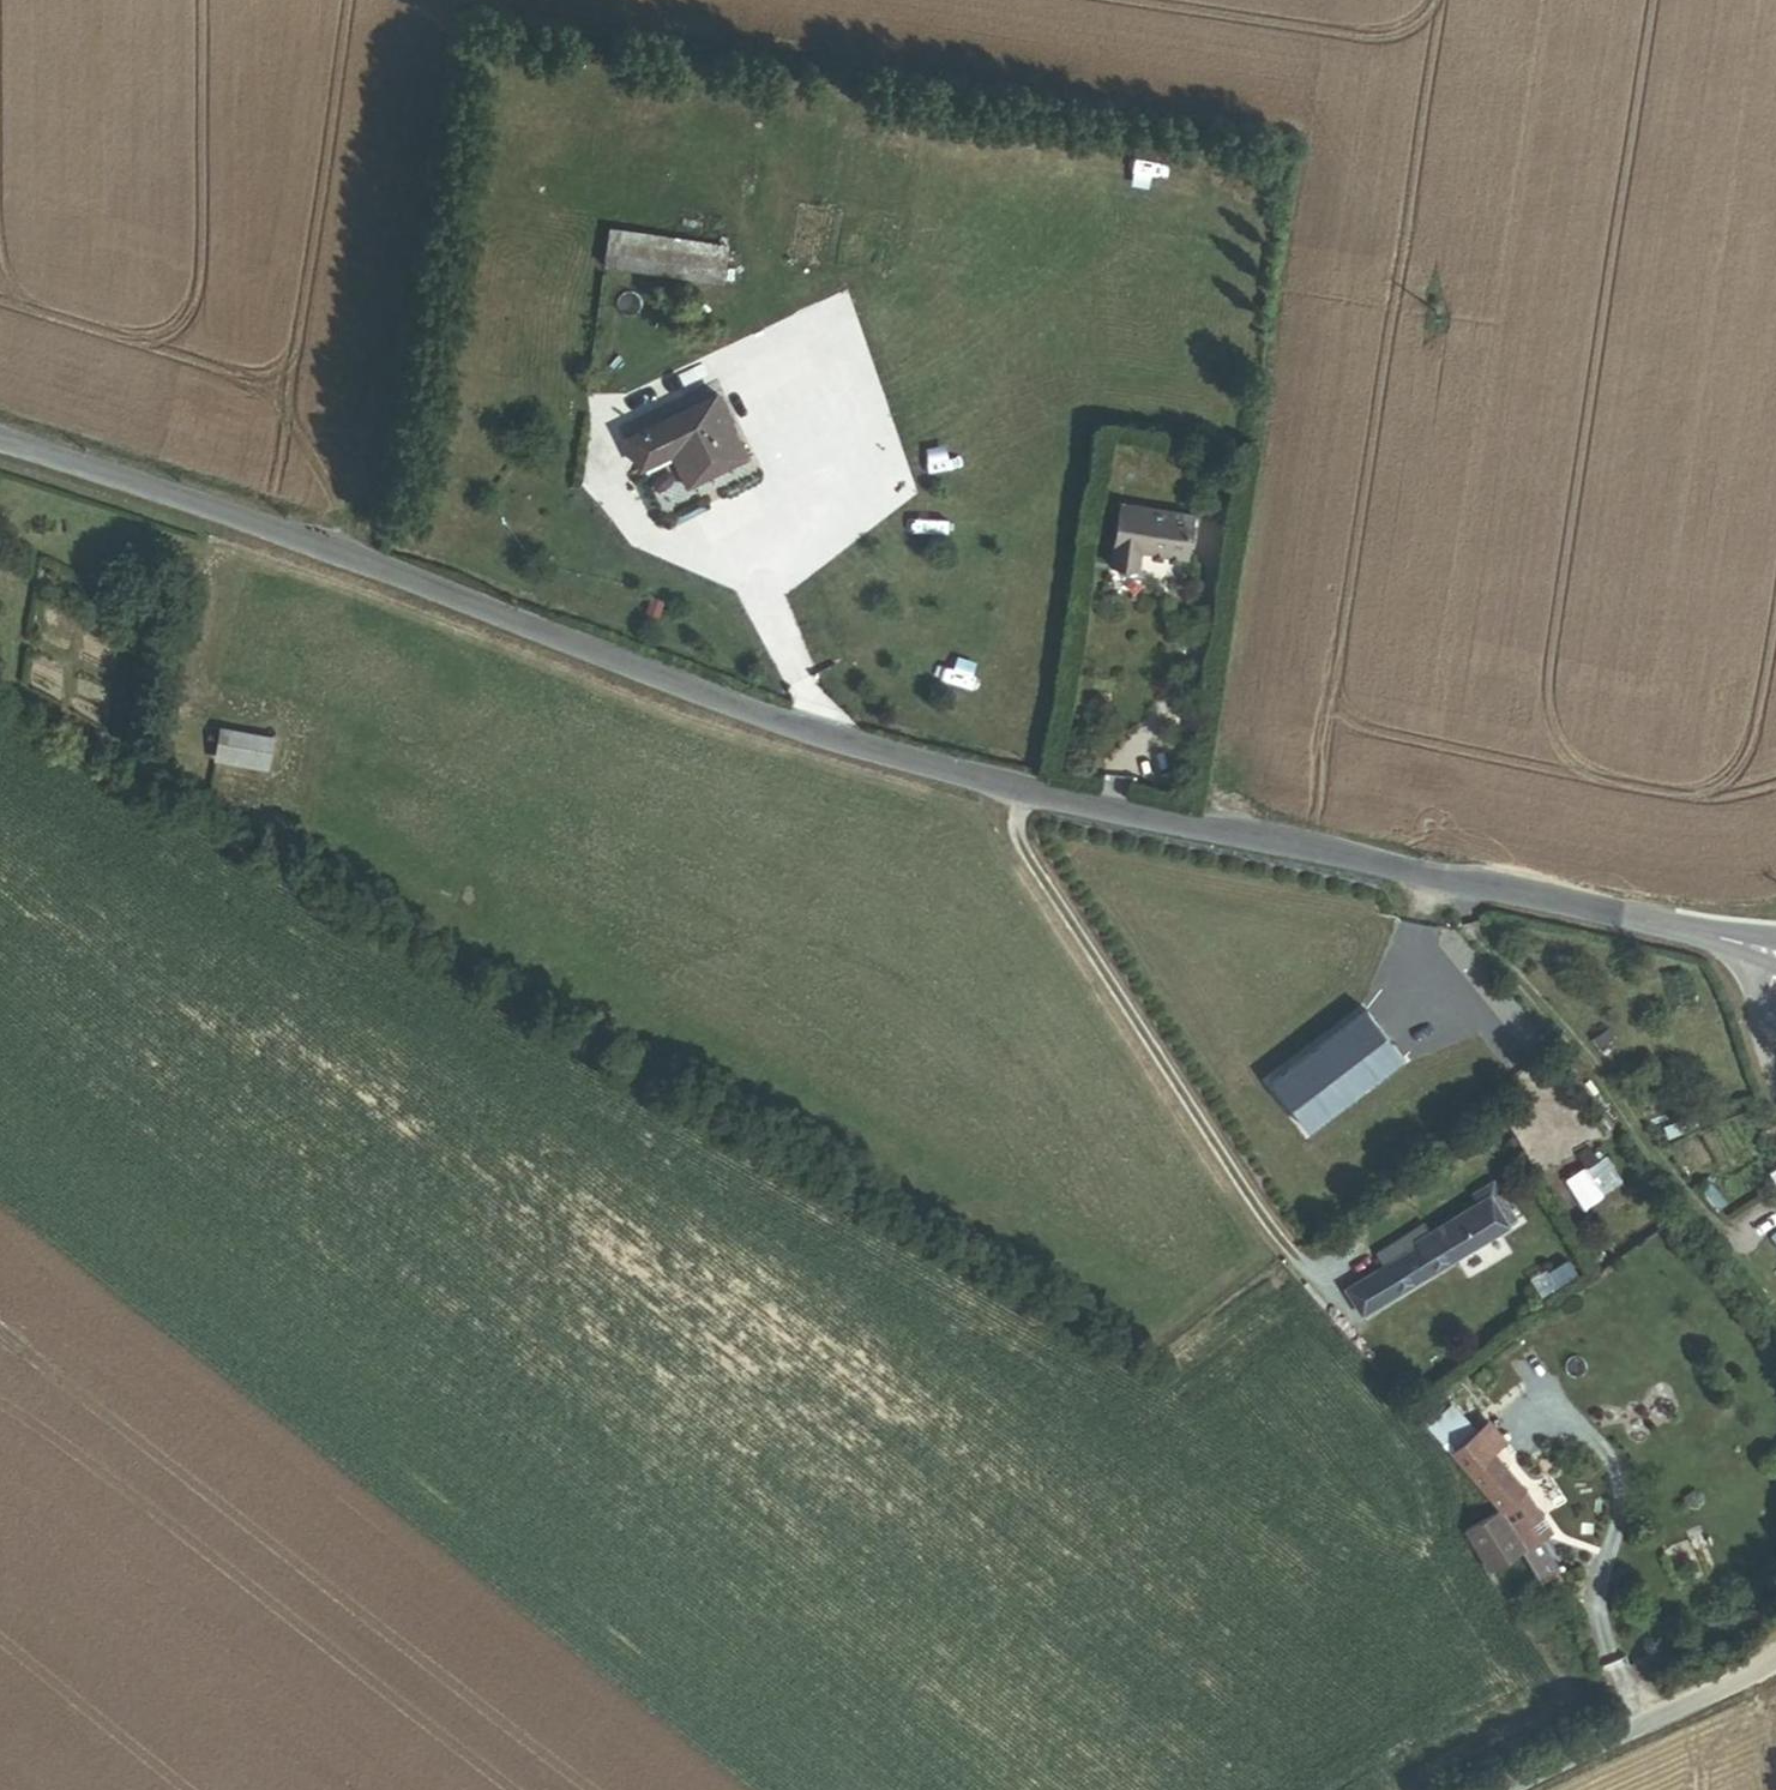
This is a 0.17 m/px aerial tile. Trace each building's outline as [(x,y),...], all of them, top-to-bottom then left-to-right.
[(611,271),(726,289),(731,254),(616,235),(611,271)] [(684,479),(738,452),(708,389),(625,430),(641,465),(671,450),(684,479)] [(1184,557),(1191,515),(1121,504),(1112,563),(1114,563),(1114,566),(1118,572),(1127,574),(1133,570),(1134,566),(1137,566),(1139,549),(1151,551),(1163,553),(1167,554),(1179,556),(1184,557)] [(1161,561),(1163,553),(1151,551),(1150,559),(1161,561)] [(1178,563),(1179,556),(1167,554),(1166,561),(1178,563)] [(273,738),(219,728),(213,760),(267,770),(273,738)] [(1400,1072),(1356,1012),(1262,1081),(1306,1141),(1400,1072)] [(1602,1203),(1585,1174),(1564,1187),(1581,1215),(1602,1203)] [(1489,1211),(1503,1203),(1498,1194),(1484,1203),(1489,1211)] [(1344,1292),(1361,1321),(1518,1227),(1503,1203),(1489,1211),(1484,1203),(1429,1235),(1425,1229),(1374,1259),(1381,1270),(1344,1292)] [(1429,1433),(1451,1458),(1473,1438),(1451,1413),(1429,1433)] [(1475,1438),(1492,1457),(1504,1446),(1487,1428),(1475,1438)] [(1499,1512),(1522,1491),(1492,1457),(1475,1438),(1474,1437),(1473,1438),(1451,1458),(1499,1512)] [(1522,1551),(1501,1514),(1464,1536),(1487,1576),(1524,1555),(1522,1551)] [(1542,1586),(1559,1576),(1540,1541),(1522,1551),(1524,1555),(1542,1586)]
